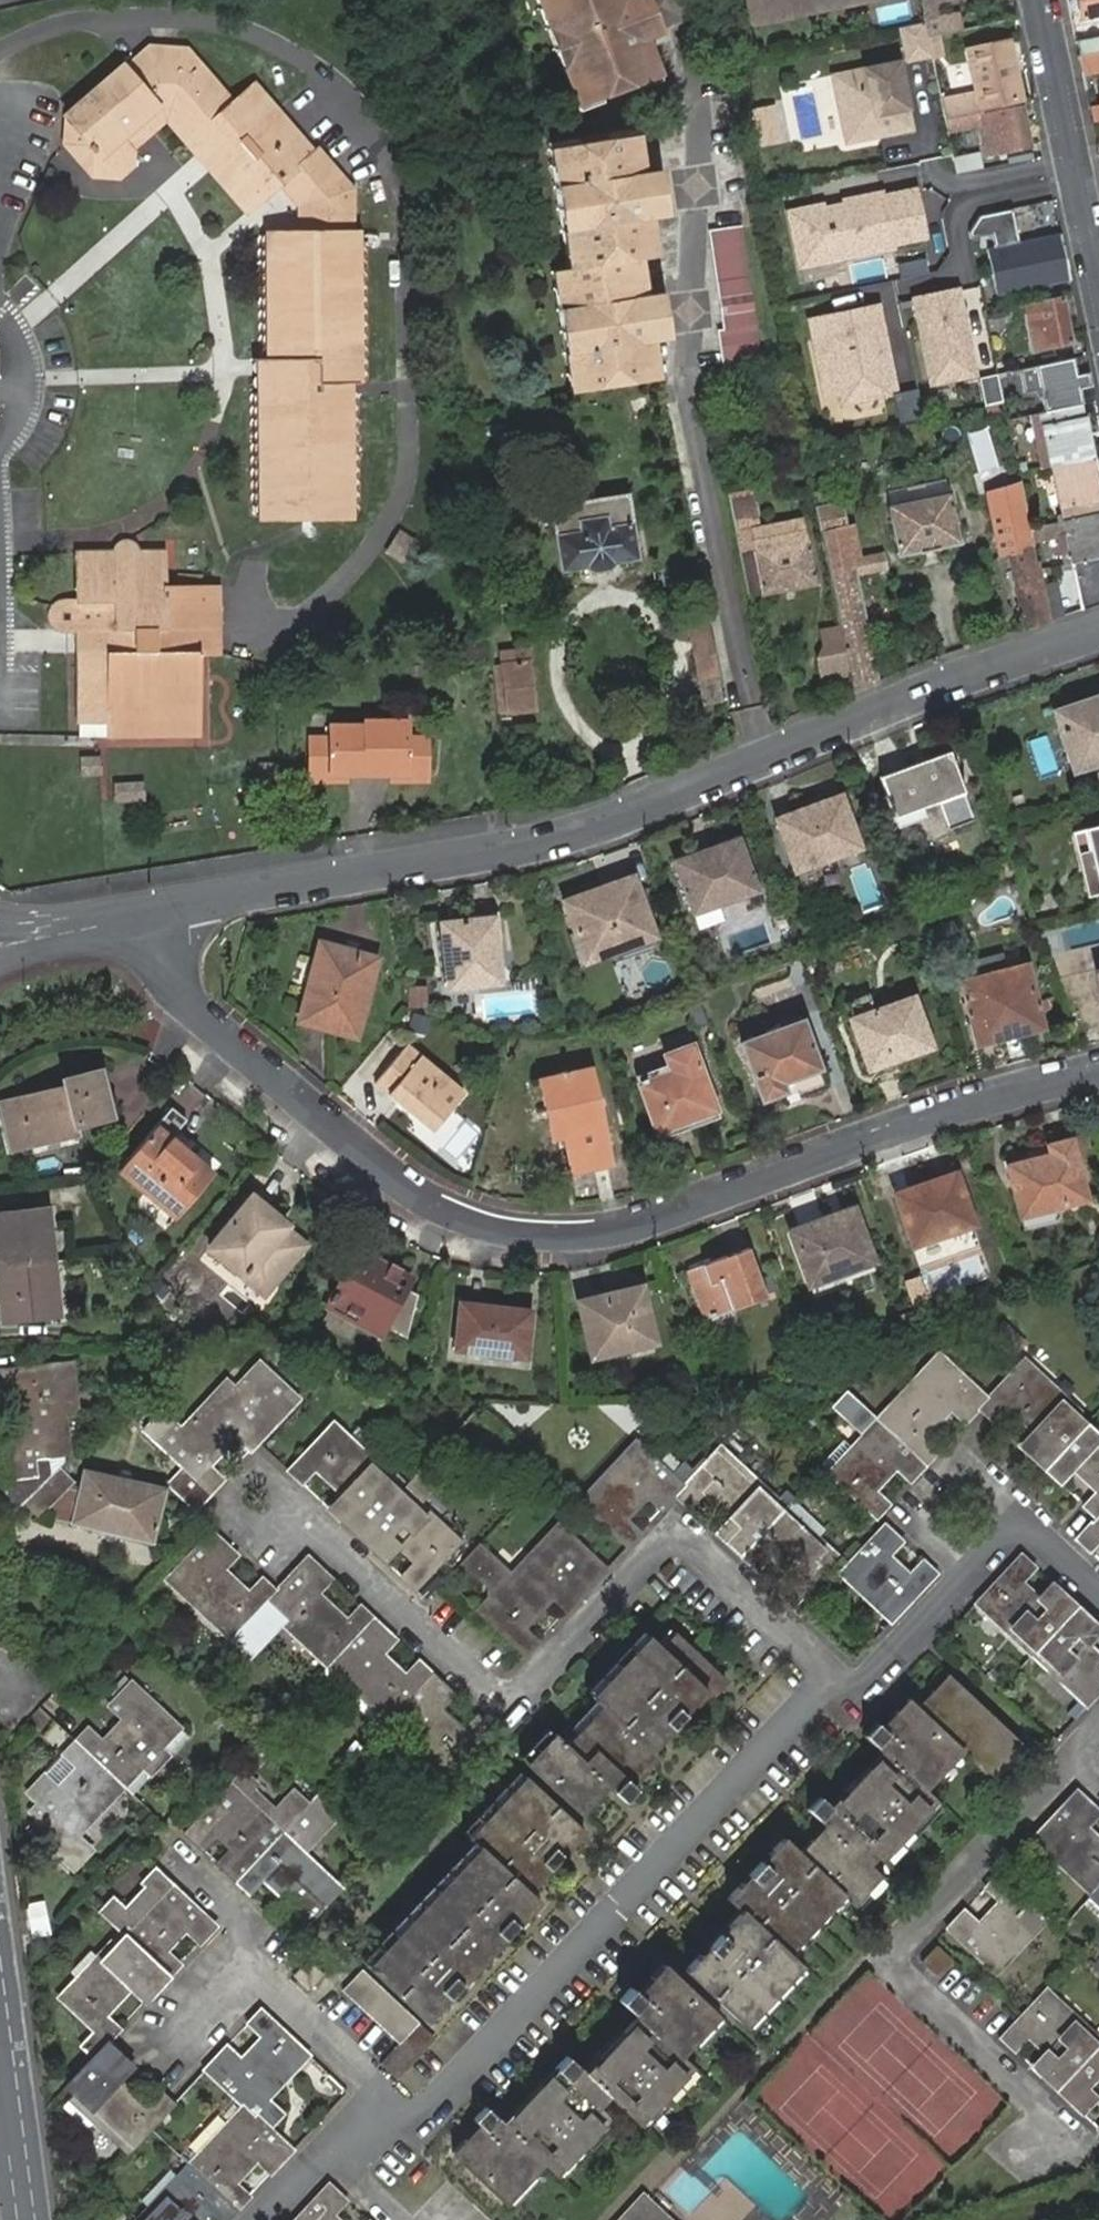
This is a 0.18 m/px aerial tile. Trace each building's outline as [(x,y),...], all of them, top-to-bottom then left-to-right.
[(588,109),(564,46),(558,29),(546,0),(534,0),(578,113),(588,109)] [(558,29),(573,22),(580,40),(564,46),(588,109),(652,83),(638,46),(648,43),(652,42),(643,17),(624,24),(617,5),(621,4),(619,0),(546,0),(558,29)] [(621,4),(617,5),(624,24),(643,17),(637,0),(631,0),(621,4)] [(643,17),(652,42),(662,37),(647,0),(637,0),(643,17)] [(813,0),(744,0),(749,25),(810,13),(813,0)] [(833,0),(813,0),(810,13),(838,8),(833,0)] [(925,24),(928,39),(938,37),(963,32),(959,14),(938,18),(935,1),(940,0),(920,0),(925,24)] [(1081,20),(1098,17),(1098,0),(1077,0),(1081,20)] [(558,29),(564,46),(580,40),(573,22),(558,29)] [(932,57),(928,39),(925,24),(901,29),(907,62),(932,57)] [(943,59),(938,37),(928,39),(932,57),(932,61),(943,59)] [(1098,56),(1098,38),(1076,43),(1079,60),(1098,56)] [(943,98),(940,98),(945,122),(982,114),(981,108),(1020,100),(1011,60),(1006,42),(967,50),(976,93),(951,98),(950,91),(943,92),(943,98)] [(662,79),(648,43),(638,46),(652,83),(662,79)] [(269,311),(269,336),(269,362),(274,362),(274,377),(261,377),(261,395),(261,420),(261,446),(261,470),(261,495),(261,523),(349,523),(349,497),(349,471),(349,447),(349,421),(348,396),(320,396),(320,387),(358,386),(358,361),(357,336),(357,312),(357,288),(357,262),(357,239),(353,239),(340,238),(341,198),(332,187),(340,180),(320,156),(314,160),(284,125),(275,133),(268,124),(277,117),(255,91),(233,109),(188,56),(151,51),(69,122),(65,147),(94,180),(116,183),(132,170),(134,151),(169,122),(201,159),(207,153),(219,166),(212,172),(248,215),(283,188),(301,209),(301,238),(268,238),(269,263),(269,288),(269,311)] [(1079,60),(1083,79),(1098,75),(1098,56),(1079,60)] [(912,131),(898,63),(832,77),(846,145),(912,131)] [(775,101),(751,106),(760,145),(784,139),(775,101)] [(982,114),(945,122),(947,132),(985,125),(991,156),(1030,148),(1022,110),(983,118),(983,113),(982,114)] [(284,125),(277,117),(268,124),(275,133),(284,125)] [(639,140),(628,142),(633,179),(644,177),(639,140)] [(582,395),(650,386),(644,349),(655,347),(661,346),(657,320),(634,324),(632,303),(637,302),(632,265),(642,264),(647,263),(641,223),(652,222),(656,222),(652,196),(630,199),(627,179),(633,179),(628,142),(561,152),(567,190),(585,188),(588,207),(569,210),(579,274),(567,276),(564,276),(570,315),(586,313),(589,331),(573,334),(582,395)] [(550,154),(567,276),(579,274),(569,210),(567,190),(561,152),(550,154)] [(206,166),(212,172),(219,166),(207,153),(201,159),(206,166)] [(980,156),(953,163),(956,176),(984,171),(980,156)] [(649,177),(652,196),(656,222),(666,220),(660,176),(649,177)] [(644,177),(633,179),(627,179),(630,199),(652,196),(649,177),(644,177)] [(352,194),(340,180),(332,187),(341,198),(340,238),(353,239),(352,194)] [(567,190),(569,210),(588,207),(585,188),(567,190)] [(914,189),(789,215),(799,267),(925,241),(914,189)] [(1033,203),(1032,224),(1051,224),(1051,203),(1033,203)] [(658,261),(652,222),(641,223),(647,263),(658,261)] [(712,235),(728,333),(721,334),(727,368),(761,364),(741,230),(712,235)] [(1069,282),(1059,236),(987,250),(997,296),(1069,282)] [(263,263),(269,263),(268,238),(264,238),(263,238),(262,238),(261,238),(261,239),(260,239),(259,240),(258,241),(257,242),(257,243),(257,244),(257,245),(258,246),(258,247),(258,248),(259,249),(260,249),(260,251),(259,252),(259,253),(258,253),(258,254),(258,255),(258,256),(258,257),(257,258),(258,259),(258,260),(259,260),(260,261),(260,262),(261,262),(262,263),(263,263)] [(362,239),(357,239),(357,262),(364,262),(367,260),(368,258),(368,257),(369,255),(369,254),(368,252),(367,250),(366,248),(368,247),(369,246),(369,244),(369,243),(368,242),(368,241),(367,240),(366,239),(365,239),(363,239),(362,239)] [(364,262),(357,262),(357,288),(364,288),(365,287),(367,286),(367,285),(368,283),(368,281),(368,279),(367,278),(366,276),(365,275),(364,274),(366,273),(367,272),(368,270),(368,268),(368,267),(368,265),(367,264),(366,263),(364,262)] [(263,288),(269,288),(269,263),(263,263),(259,265),(258,266),(257,268),(257,269),(258,270),(258,271),(259,273),(260,275),(261,276),(260,278),(259,278),(259,279),(258,279),(258,280),(258,281),(258,282),(258,283),(258,284),(259,285),(259,286),(260,286),(260,287),(262,288),(263,288)] [(647,300),(642,264),(632,265),(637,302),(647,300)] [(571,396),(582,395),(573,334),(570,315),(564,276),(554,277),(571,396)] [(263,311),(269,311),(269,288),(263,288),(262,288),(260,289),(259,290),(258,292),(258,293),(258,294),(258,295),(258,296),(258,297),(259,298),(260,298),(260,299),(261,299),(261,300),(262,300),(261,300),(260,301),(259,302),(259,303),(258,303),(258,304),(258,305),(257,306),(258,306),(258,307),(258,308),(259,309),(259,310),(260,310),(261,310),(262,311),(263,311)] [(364,288),(357,288),(357,312),(364,311),(367,309),(368,307),(368,305),(368,304),(368,303),(368,302),(365,300),(366,299),(367,298),(367,297),(368,297),(368,296),(368,295),(368,294),(369,294),(369,293),(368,292),(368,291),(367,290),(366,289),(365,289),(364,288)] [(960,290),(909,299),(925,387),(977,378),(960,290)] [(657,320),(661,346),(673,344),(665,297),(653,299),(657,320)] [(647,300),(637,302),(632,303),(634,324),(657,320),(653,299),(647,300)] [(1026,309),(1036,351),(1070,344),(1060,302),(1026,309)] [(879,304),(804,319),(822,410),(897,396),(879,304)] [(263,337),(269,336),(269,311),(263,311),(262,311),(260,315),(259,314),(259,317),(259,319),(260,321),(262,323),(262,324),(261,325),(261,326),(260,326),(260,327),(259,328),(259,329),(259,330),(259,331),(259,332),(260,333),(260,334),(261,335),(262,336),(263,337)] [(357,312),(357,336),(363,337),(364,337),(366,335),(368,333),(369,331),(369,329),(369,328),(368,327),(367,326),(367,325),(366,325),(366,324),(364,323),(366,322),(367,322),(367,321),(368,321),(368,320),(369,319),(369,318),(369,317),(369,316),(368,315),(368,314),(368,313),(367,313),(366,313),(366,312),(365,312),(365,311),(364,311),(357,312)] [(570,315),(573,334),(589,331),(586,313),(570,315)] [(269,362),(269,336),(263,337),(262,337),(261,338),(260,339),(259,340),(259,341),(259,342),(259,343),(259,344),(259,345),(259,346),(260,346),(260,347),(261,348),(262,348),(262,350),(261,351),(260,352),(259,353),(259,354),(259,355),(259,356),(259,357),(259,358),(259,359),(260,360),(262,361),(263,361),(264,362),(265,362),(269,362)] [(357,336),(358,361),(365,361),(366,361),(367,360),(368,360),(369,359),(369,358),(370,357),(370,356),(370,355),(370,354),(370,353),(369,353),(369,352),(369,351),(368,350),(367,350),(366,349),(365,348),(366,348),(367,348),(367,347),(368,347),(369,346),(369,345),(369,344),(369,343),(369,342),(369,341),(369,340),(369,339),(368,339),(367,338),(367,337),(366,337),(365,337),(364,337),(363,337),(357,336)] [(650,386),(660,384),(655,347),(644,349),(650,386)] [(1028,369),(1030,377),(1038,375),(1046,413),(1083,406),(1080,391),(1076,376),(1073,360),(1028,369)] [(274,362),(269,362),(265,362),(264,362),(263,361),(262,361),(262,372),(261,377),(274,377),(274,362)] [(365,361),(358,361),(358,386),(365,386),(366,386),(366,385),(367,385),(367,384),(368,384),(368,383),(368,382),(369,381),(369,380),(369,379),(369,378),(368,377),(368,376),(367,376),(367,375),(366,375),(366,373),(367,372),(368,372),(368,371),(369,371),(369,370),(369,369),(370,368),(370,367),(370,366),(369,365),(369,364),(368,364),(368,363),(367,363),(366,361),(365,361)] [(1091,388),(1088,373),(1076,376),(1080,391),(1091,388)] [(984,401),(1001,399),(998,375),(981,377),(984,401)] [(1030,377),(1037,415),(1046,413),(1038,375),(1030,377)] [(255,420),(261,420),(261,395),(255,395),(251,397),(251,400),(250,402),(251,403),(252,405),(253,406),(254,407),(252,409),(251,410),(251,411),(250,411),(250,412),(250,413),(250,414),(250,415),(250,416),(251,416),(251,417),(252,417),(252,418),(253,419),(254,419),(255,420)] [(353,396),(348,396),(349,421),(354,420),(355,421),(356,419),(357,419),(357,418),(358,418),(358,417),(358,416),(359,416),(359,415),(358,414),(358,413),(358,412),(357,411),(357,410),(356,410),(355,408),(357,407),(357,406),(358,406),(358,405),(358,404),(359,403),(358,402),(358,400),(357,399),(357,398),(356,398),(356,397),(355,397),(355,396),(354,396),(353,396)] [(1046,413),(1037,415),(1039,422),(1044,421),(1045,426),(1040,427),(1049,469),(1094,460),(1083,406),(1046,413)] [(255,446),(261,446),(261,420),(255,420),(253,421),(252,421),(252,422),(251,423),(251,424),(250,424),(250,425),(250,426),(250,427),(251,428),(251,429),(251,430),(252,431),(253,431),(254,433),(253,434),(252,434),(251,435),(251,436),(250,437),(250,438),(250,439),(250,440),(250,441),(250,442),(250,443),(251,443),(251,444),(252,444),(252,445),(253,445),(254,445),(254,446),(255,446)] [(354,420),(349,421),(349,447),(354,447),(355,447),(355,446),(356,446),(356,445),(357,445),(358,444),(358,443),(359,442),(359,440),(359,439),(358,439),(358,437),(358,436),(357,435),(356,435),(356,434),(355,433),(354,433),(355,432),(356,432),(357,432),(357,431),(358,431),(358,430),(358,429),(359,429),(359,428),(359,427),(359,426),(359,425),(359,424),(358,424),(358,423),(357,422),(356,422),(355,421),(354,420)] [(254,470),(261,470),(261,446),(255,446),(252,447),(251,448),(251,449),(250,450),(250,451),(250,452),(249,453),(250,453),(250,454),(250,455),(251,456),(251,457),(252,457),(252,458),(253,460),(251,461),(250,462),(250,463),(250,464),(250,465),(250,466),(250,467),(251,468),(252,469),(254,470)] [(354,447),(349,447),(349,471),(355,470),(356,470),(357,469),(358,469),(358,468),(358,467),(358,466),(359,465),(359,464),(358,463),(357,462),(357,461),(356,461),(356,460),(355,460),(355,459),(356,459),(357,458),(358,457),(358,456),(359,455),(359,453),(359,452),(358,451),(358,450),(357,450),(357,449),(357,448),(356,448),(355,448),(355,447),(354,447)] [(1098,514),(1098,483),(1094,460),(1049,469),(1059,515),(1055,515),(1057,523),(1098,514)] [(255,495),(261,495),(261,470),(254,470),(251,473),(250,474),(250,477),(250,479),(251,481),(253,482),(251,484),(250,485),(250,489),(250,490),(250,491),(251,492),(252,493),(254,495),(255,495)] [(349,471),(349,497),(354,497),(355,498),(355,497),(356,496),(357,496),(358,495),(358,494),(359,493),(359,492),(360,491),(360,490),(360,489),(359,488),(359,487),(358,487),(358,486),(358,485),(357,485),(356,484),(355,483),(356,483),(356,482),(357,482),(358,481),(358,480),(359,480),(359,479),(359,478),(359,477),(359,476),(359,475),(359,474),(358,474),(358,473),(357,472),(356,472),(356,471),(355,471),(355,470),(349,471)] [(886,492),(889,507),(950,495),(947,479),(886,492)] [(1026,627),(1047,621),(1040,586),(1037,571),(1030,538),(1029,529),(1019,482),(985,489),(998,553),(1014,550),(1017,567),(1012,568),(1026,627)] [(728,497),(748,600),(816,586),(807,543),(755,553),(751,530),(755,529),(747,493),(728,497)] [(256,523),(261,523),(261,495),(255,495),(254,495),(253,496),(252,497),(251,498),(251,499),(250,500),(250,501),(250,502),(250,503),(251,504),(251,505),(251,506),(252,506),(253,507),(253,508),(254,508),(255,509),(254,509),(254,510),(253,510),(252,510),(252,511),(251,511),(251,512),(251,513),(250,513),(250,514),(250,515),(250,516),(250,517),(250,518),(250,519),(251,519),(251,520),(252,521),(253,522),(254,522),(255,523),(256,523)] [(950,495),(889,507),(899,556),(961,543),(950,495)] [(354,497),(349,497),(349,523),(355,523),(356,523),(356,522),(357,522),(358,522),(358,521),(359,521),(359,520),(360,519),(360,517),(360,516),(359,515),(359,514),(359,513),(358,512),(357,512),(356,511),(358,509),(358,508),(359,508),(359,507),(359,506),(359,505),(359,504),(359,503),(359,502),(359,501),(358,500),(357,499),(357,498),(356,498),(355,498),(354,497)] [(588,574),(607,572),(608,566),(636,563),(628,499),(551,508),(558,572),(584,570),(588,574)] [(821,535),(845,530),(840,507),(816,512),(821,535)] [(1098,559),(1098,514),(1057,523),(1029,529),(1030,538),(1061,532),(1061,530),(1068,528),(1076,563),(1098,559)] [(755,553),(807,543),(802,520),(755,529),(751,530),(755,553)] [(404,563),(417,538),(398,527),(384,552),(404,563)] [(854,694),(879,683),(855,578),(887,571),(885,556),(852,563),(845,530),(821,535),(854,694)] [(61,633),(78,633),(96,633),(96,656),(78,657),(79,725),(109,725),(110,740),(198,739),(199,656),(221,657),(221,633),(214,632),(213,621),(221,621),(221,591),(165,591),(165,554),(137,554),(137,551),(136,549),(135,546),(133,544),(131,543),(128,542),(127,542),(124,542),(121,544),(119,545),(117,548),(116,550),(116,554),(78,553),(78,607),(63,607),(59,607),(56,609),(54,611),(53,613),(52,615),(51,618),(51,621),(51,623),(52,624),(53,627),(55,629),(57,631),(61,633)] [(1083,609),(1098,604),(1098,559),(1076,563),(1068,565),(1069,571),(1075,569),(1083,609)] [(1047,621),(1064,616),(1056,583),(1040,586),(1047,621)] [(96,633),(78,633),(78,657),(96,656),(96,633)] [(699,678),(718,675),(710,635),(690,639),(699,678)] [(493,655),(500,714),(531,710),(523,651),(493,655)] [(1055,711),(1075,769),(1098,760),(1098,696),(1055,711)] [(346,774),(396,775),(429,775),(429,738),(410,739),(409,722),(368,722),(368,727),(333,728),(332,739),(312,740),(312,775),(346,774)] [(891,813),(935,797),(945,825),(972,815),(946,748),(876,773),(891,813)] [(81,755),(80,775),(101,776),(102,756),(81,755)] [(345,782),(346,774),(312,775),(312,783),(345,782)] [(112,780),(112,801),(146,801),(146,780),(112,780)] [(792,862),(856,838),(837,788),(773,812),(792,862)] [(1081,822),(1098,886),(1098,889),(1098,817),(1081,822)] [(1098,886),(1081,822),(1068,825),(1084,890),(1098,886)] [(689,903),(753,879),(736,833),(672,858),(689,903)] [(608,935),(611,942),(651,927),(631,871),(590,886),(593,892),(564,901),(579,946),(608,935)] [(497,972),(489,908),(436,914),(443,977),(497,972)] [(581,953),(611,942),(608,935),(579,946),(581,953)] [(316,936),(295,1011),(351,1026),(372,951),(316,936)] [(971,1034),(1036,1020),(1022,962),(958,977),(971,1034)] [(1090,967),(1093,983),(1098,1003),(1098,1002),(1098,965),(1090,967)] [(429,1006),(428,984),(406,984),(406,1006),(429,1006)] [(862,1054),(904,1040),(906,1046),(929,1040),(912,990),(847,1010),(862,1054)] [(782,1096),(821,1082),(798,1017),(738,1038),(758,1095),(780,1086),(782,1096)] [(396,1090),(393,1094),(428,1124),(459,1088),(402,1039),(371,1076),(384,1087),(387,1083),(396,1090)] [(649,1125),(709,1106),(687,1041),(660,1051),(666,1067),(634,1077),(649,1125)] [(548,1070),(558,1125),(564,1162),(605,1155),(587,1062),(565,1066),(564,1061),(556,1063),(558,1068),(548,1070)] [(94,1065),(57,1075),(59,1082),(14,1094),(25,1139),(74,1125),(71,1117),(105,1107),(94,1065)] [(545,1129),(558,1125),(548,1070),(536,1071),(545,1129)] [(384,1087),(393,1094),(396,1090),(387,1083),(384,1087)] [(113,1163),(169,1210),(207,1166),(164,1131),(179,1113),(165,1101),(113,1163)] [(1010,1207),(1047,1198),(1072,1191),(1058,1135),(1040,1139),(1042,1150),(999,1162),(1010,1207)] [(949,1169),(886,1190),(904,1242),(966,1219),(949,1169)] [(205,1242),(259,1289),(296,1242),(264,1216),(269,1210),(247,1191),(205,1242)] [(1050,1211),(1047,1198),(1010,1207),(1014,1221),(1050,1211)] [(49,1254),(43,1202),(0,1207),(0,1260),(49,1254)] [(846,1202),(783,1226),(801,1278),(865,1254),(846,1202)] [(341,1271),(318,1314),(329,1321),(326,1325),(343,1336),(357,1310),(398,1335),(412,1290),(392,1279),(397,1270),(348,1243),(335,1268),(341,1271)] [(697,1316),(758,1294),(739,1243),(677,1264),(697,1316)] [(0,1260),(0,1315),(54,1308),(49,1254),(0,1260)] [(592,1351),(654,1337),(641,1281),(579,1295),(592,1351)] [(448,1344),(522,1352),(526,1308),(453,1299),(448,1344)] [(1014,1361),(982,1396),(939,1358),(852,1450),(841,1440),(818,1464),(873,1516),(886,1502),(871,1488),(892,1467),(906,1480),(934,1450),(919,1436),(952,1401),(966,1414),(975,1404),(989,1417),(1001,1405),(1038,1439),(1026,1452),(1054,1478),(1067,1464),(1093,1489),(1080,1503),(1092,1513),(1072,1535),(1086,1547),(1098,1534),(1098,1535),(1098,1438),(1014,1361)] [(32,1479),(59,1448),(55,1404),(72,1403),(67,1359),(51,1360),(0,1366),(0,1385),(10,1384),(15,1430),(0,1433),(0,1473),(30,1470),(32,1479)] [(192,1469),(217,1493),(229,1480),(216,1467),(250,1432),(262,1444),(303,1400),(268,1367),(245,1392),(238,1384),(192,1434),(173,1416),(156,1434),(192,1469)] [(15,1430),(13,1415),(0,1416),(0,1433),(15,1430)] [(463,1548),(335,1428),(294,1470),(312,1487),(325,1473),(359,1508),(347,1521),(380,1552),(392,1538),(421,1565),(407,1579),(422,1592),(463,1548)] [(698,1492),(735,1527),(722,1541),(751,1568),(764,1553),(791,1577),(777,1591),(791,1605),(832,1559),(711,1450),(679,1486),(636,1446),(582,1504),(625,1544),(636,1533),(622,1518),(648,1489),(663,1503),(671,1494),(685,1506),(698,1492)] [(31,1513),(66,1473),(53,1460),(17,1500),(31,1513)] [(71,1516),(150,1537),(164,1481),(83,1461),(78,1486),(63,1477),(42,1501),(71,1516)] [(204,1507),(217,1493),(192,1469),(178,1483),(204,1507)] [(32,1479),(30,1470),(0,1473),(0,1474),(4,1510),(32,1479)] [(841,1568),(892,1616),(933,1570),(919,1558),(906,1573),(886,1554),(900,1540),(882,1523),(841,1568)] [(560,1528),(482,1613),(525,1655),(537,1641),(523,1628),(559,1586),(574,1601),(604,1569),(560,1528)] [(291,1619),(454,1774),(495,1730),(483,1718),(468,1733),(440,1705),(453,1690),(424,1662),(409,1678),(382,1650),(396,1636),(365,1606),(350,1621),(317,1588),(331,1574),(313,1558),(281,1592),(267,1579),(253,1593),(223,1564),(237,1550),(218,1532),(176,1575),(257,1653),(291,1619)] [(1088,1698),(1098,1686),(1098,1653),(1075,1631),(1088,1617),(1059,1589),(1045,1603),(1018,1578),(1031,1564),(1017,1551),(976,1594),(1088,1698)] [(656,1644),(672,1627),(666,1621),(650,1638),(656,1644)] [(582,1682),(588,1688),(643,1632),(637,1625),(582,1682)] [(547,1726),(520,1755),(575,1806),(602,1779),(620,1797),(632,1784),(626,1778),(652,1751),(647,1746),(702,1688),(707,1694),(725,1677),(672,1627),(656,1644),(650,1638),(643,1632),(588,1688),(592,1691),(599,1698),(570,1727),(559,1738),(547,1726)] [(83,1841),(68,1826),(116,1776),(129,1788),(184,1729),(172,1718),(129,1676),(114,1692),(127,1705),(99,1734),(86,1721),(60,1749),(74,1763),(52,1783),(40,1770),(27,1785),(35,1793),(25,1804),(33,1813),(25,1822),(64,1860),(83,1841)] [(981,1777),(1013,1743),(946,1680),(915,1712),(904,1703),(879,1729),(872,1723),(860,1738),(877,1753),(824,1807),(812,1796),(801,1808),(820,1824),(793,1852),(777,1837),(722,1897),(735,1909),(678,1967),(736,2023),(791,1962),(785,1957),(778,1950),(834,1893),(840,1900),(843,1902),(872,1873),(859,1861),(869,1851),(874,1856),(928,1799),(915,1787),(926,1776),(953,1749),(959,1755),(981,1777)] [(563,1721),(570,1727),(599,1698),(592,1691),(563,1721)] [(513,1748),(520,1755),(547,1726),(540,1720),(513,1748)] [(1021,1750),(1013,1743),(981,1777),(987,1783),(1021,1750)] [(932,1783),(959,1755),(953,1749),(926,1776),(932,1783)] [(473,1839),(530,1780),(523,1773),(467,1834),(473,1839)] [(299,1939),(340,1894),(282,1839),(305,1814),(291,1801),(279,1813),(260,1795),(264,1791),(248,1776),(233,1791),(191,1835),(207,1850),(221,1836),(242,1855),(228,1871),(253,1894),(267,1880),(297,1907),(282,1922),(299,1939)] [(486,1851),(372,1970),(422,2018),(535,1900),(523,1889),(580,1828),(530,1780),(473,1839),(477,1843),(486,1851)] [(1075,1819),(1088,1805),(1071,1788),(1030,1833),(1089,1888),(1098,1897),(1098,1842),(1075,1819)] [(291,1801),(305,1814),(314,1804),(300,1791),(291,1801)] [(935,1806),(928,1799),(874,1856),(881,1862),(935,1806)] [(365,1963),(372,1970),(486,1851),(477,1843),(365,1963)] [(59,2000),(103,2043),(116,2030),(101,2015),(136,1980),(150,1993),(176,1966),(162,1952),(182,1932),(195,1945),(215,1924),(171,1882),(155,1867),(143,1879),(147,1882),(117,1914),(105,1903),(96,1913),(120,1936),(59,2000)] [(985,1965),(1036,1911),(993,1872),(982,1884),(996,1898),(973,1921),(960,1908),(944,1926),(985,1965)] [(879,1880),(872,1873),(843,1902),(850,1910),(879,1880)] [(1098,1918),(1098,1897),(1089,1888),(1079,1900),(1098,1918)] [(785,1957),(840,1900),(834,1893),(778,1950),(785,1957)] [(936,1977),(951,1960),(936,1946),(920,1963),(936,1977)] [(1087,1959),(1098,1971),(1098,1946),(1087,1959)] [(309,1990),(326,1972),(310,1957),(293,1975),(309,1990)] [(406,2050),(426,2029),(415,2019),(356,1961),(337,1982),(395,2039),(406,2050)] [(550,2171),(603,2115),(592,2103),(603,2091),(631,2118),(685,2061),(673,2050),(682,2041),(709,2012),(655,1962),(629,1991),(625,1987),(613,1999),(630,2016),(579,2068),(562,2052),(498,2120),(481,2104),(469,2116),(475,2122),(447,2150),(500,2200),(528,2172),(539,2160),(550,2171)] [(791,1962),(736,2023),(742,2028),(797,1968),(791,1962)] [(1037,1993),(997,2035),(1010,2047),(1024,2033),(1050,2058),(1037,2073),(1067,2101),(1080,2086),(1098,2104),(1098,2050),(1037,1993)] [(259,2152),(273,2165),(289,2148),(264,2125),(278,2111),(259,2093),(302,2049),(259,2008),(246,2021),(260,2035),(233,2064),(219,2051),(204,2067),(234,2095),(177,2154),(190,2167),(140,2219),(194,2219),(207,2206),(221,2219),(246,2193),(233,2180),(259,2152)] [(715,2018),(709,2012),(682,2041),(689,2047),(715,2018)] [(433,2035),(426,2029),(406,2050),(395,2039),(377,2059),(394,2075),(433,2035)] [(118,2058),(103,2043),(61,2088),(126,2150),(168,2105),(154,2092),(140,2106),(106,2072),(118,2058)] [(685,2061),(631,2118),(638,2125),(692,2068),(685,2061)] [(610,2122),(603,2115),(550,2171),(556,2177),(610,2122)] [(533,2177),(528,2172),(500,2200),(506,2205),(533,2177)] [(328,2212),(342,2197),(325,2181),(288,2219),(336,2219),(328,2212)] [(663,2217),(637,2193),(612,2219),(613,2219),(660,2219),(663,2217)]
